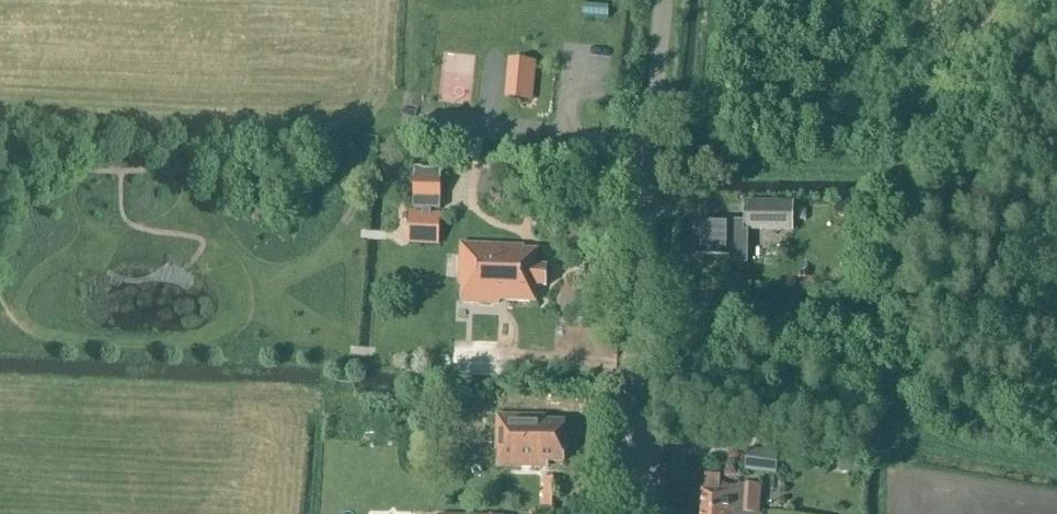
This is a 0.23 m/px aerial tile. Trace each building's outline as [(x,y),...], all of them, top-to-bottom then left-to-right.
[(608,18),(609,7),(583,6),(582,17),(608,18)] [(442,104),(474,105),(474,54),(443,54),(442,104)] [(533,102),(536,62),(508,60),(504,99),(533,102)] [(434,173),(422,173),(422,171),(414,171),(414,211),(423,212),(423,214),(412,214),(410,244),(437,246),(438,214),(433,214),(433,212),(441,212),(441,172),(434,172),(434,173)] [(793,233),(794,203),(745,201),(744,222),(731,222),(697,221),(697,255),(730,256),(731,237),(744,237),(744,231),(793,233)] [(753,234),(754,248),(782,248),(782,233),(753,234)] [(547,288),(548,268),(537,268),(538,252),(524,251),(524,248),(462,245),(460,285),(464,285),(463,303),(507,305),(507,302),(536,303),(536,287),(547,288)] [(563,463),(564,423),(544,423),(544,418),(497,417),(496,451),(498,451),(498,467),(542,468),(542,463),(563,463)] [(777,476),(780,453),(748,450),(745,472),(777,476)] [(732,513),(759,513),(761,487),(745,486),(745,489),(720,487),(721,477),(705,476),(705,492),(703,492),(701,512),(729,513),(732,513)]
